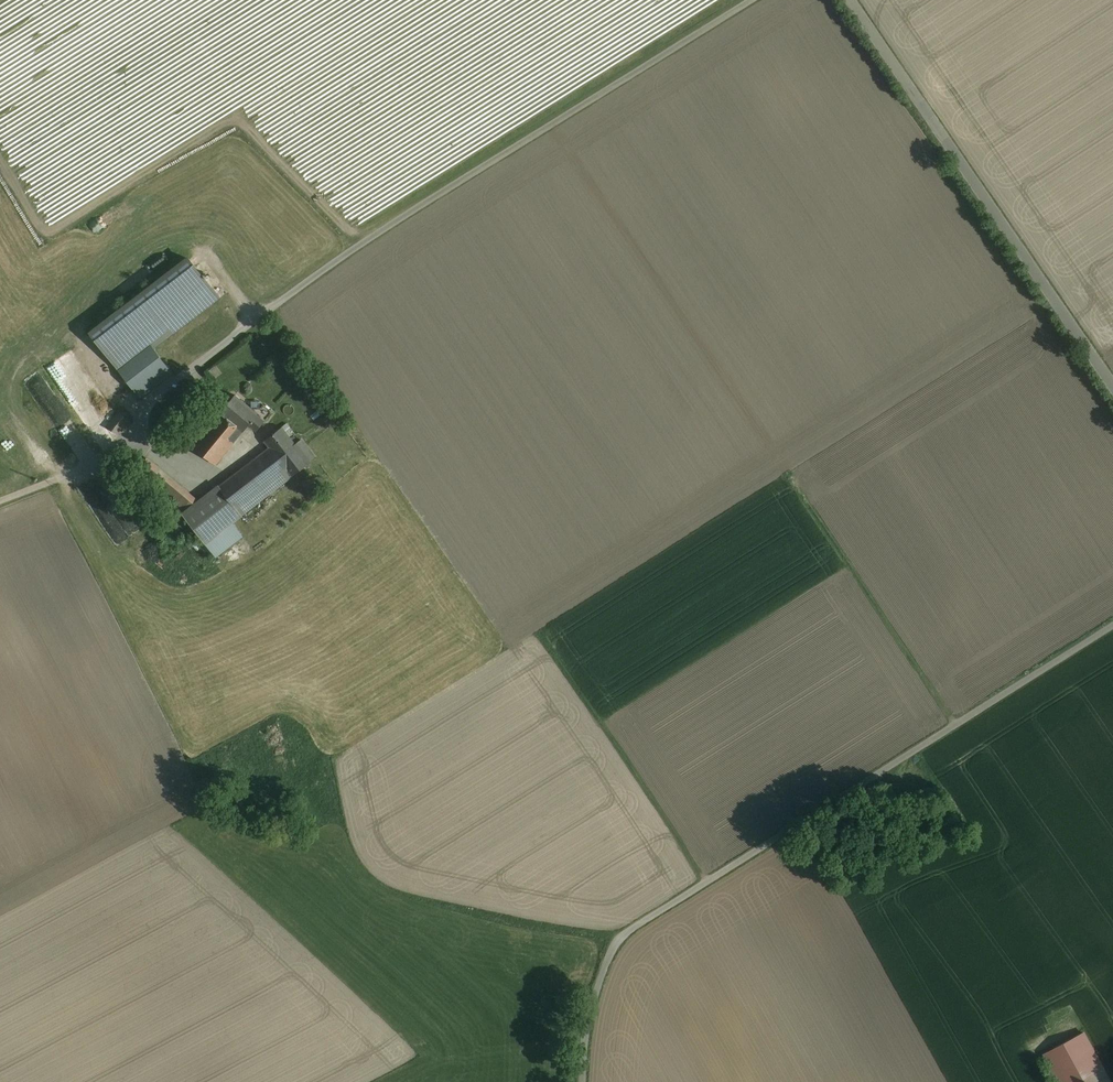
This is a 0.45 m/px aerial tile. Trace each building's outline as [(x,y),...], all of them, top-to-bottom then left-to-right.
[(188,259),(91,333),(139,395),(171,371),(153,349),(219,299),(188,259)] [(94,393),(84,371),(62,381),(73,404),(94,393)] [(221,413),(243,431),(257,413),(235,396),(221,413)] [(119,412),(108,427),(117,434),(129,420),(119,412)] [(215,465),(243,431),(221,413),(193,447),(215,465)] [(282,427),(264,440),(270,447),(292,476),(309,463),(282,427)] [(292,476),(270,447),(219,487),(241,515),(292,476)] [(176,503),(186,492),(146,458),(136,470),(176,503)] [(186,511),(183,514),(205,543),(241,515),(219,487),(199,502),(186,511)] [(193,497),(186,492),(176,503),(183,509),(193,497)] [(193,497),(183,509),(186,511),(199,502),(193,497)] [(1083,1033),(1044,1054),(1059,1081),(1110,1081),(1083,1033)]
